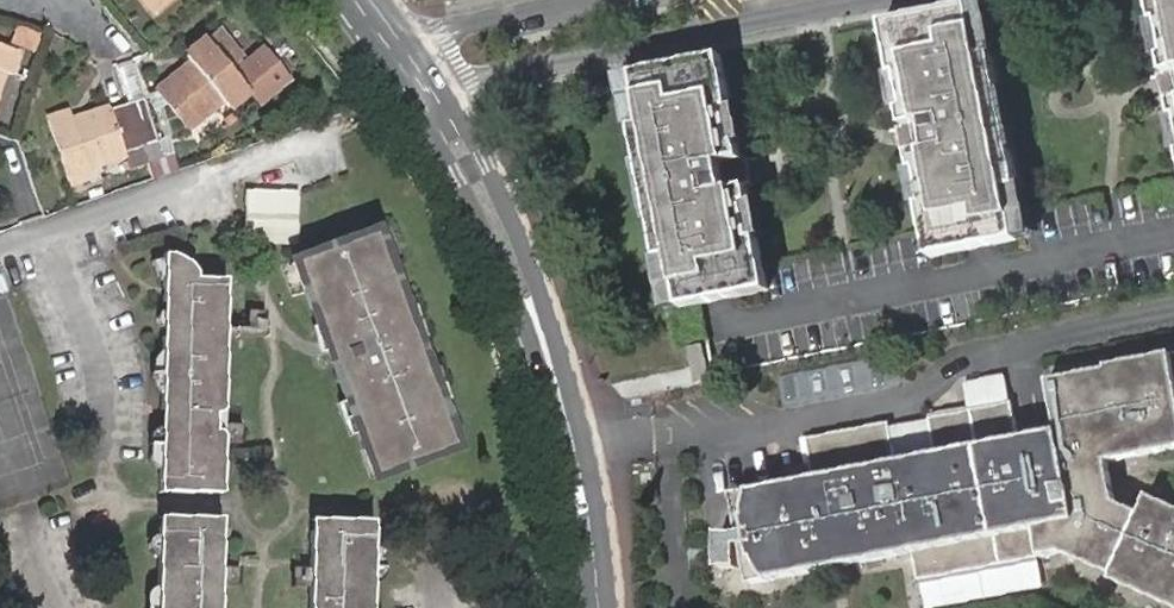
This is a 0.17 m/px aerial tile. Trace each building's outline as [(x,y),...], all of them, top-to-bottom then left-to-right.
[(152,14),(169,0),(141,0),(152,14)] [(1166,77),(1160,78),(1165,104),(1171,103),(1173,117),(1173,0),(1151,0),(1166,77)] [(1029,239),(983,5),(885,24),(905,128),(899,129),(904,156),(910,154),(931,258),(1029,239)] [(38,35),(17,29),(13,43),(34,49),(38,35)] [(228,109),(247,93),(203,39),(185,55),(190,61),(155,90),(187,131),(223,103),(228,109)] [(4,73),(11,75),(18,51),(0,46),(0,85),(4,73)] [(753,185),(748,159),(742,160),(721,56),(623,75),(669,309),(767,290),(747,186),(753,185)] [(127,106),(146,160),(160,156),(154,138),(142,102),(127,106)] [(128,167),(146,160),(127,106),(110,113),(108,107),(69,119),(67,111),(45,119),(68,184),(89,176),(87,169),(124,156),(128,167)] [(266,224),(266,244),(290,244),(299,237),(299,198),(292,191),(254,189),(247,196),(247,223),(266,224)] [(247,243),(266,244),(266,224),(247,223),(247,243)] [(375,230),(295,261),(375,476),(456,446),(375,230)] [(222,400),(223,335),(213,334),(213,323),(223,324),(224,279),(194,277),(193,271),(192,267),(189,262),(186,258),(181,253),(163,252),(163,260),(161,280),(160,303),(166,305),(166,307),(165,330),(164,337),(160,336),(159,349),(158,373),(158,393),(157,410),(166,411),(165,427),(165,446),(161,446),(159,469),(158,491),(220,493),(221,443),(209,443),(209,433),(215,433),(216,409),(205,408),(205,400),(222,400)] [(155,279),(161,280),(163,260),(162,259),(158,258),(155,257),(151,258),(147,259),(155,279)] [(162,330),(165,330),(166,307),(163,307),(161,308),(158,310),(155,314),(154,317),(154,321),(155,324),(157,327),(160,329),(162,330)] [(213,334),(223,335),(223,324),(213,323),(213,334)] [(709,379),(702,344),(687,347),(694,382),(709,379)] [(150,373),(158,373),(159,349),(158,349),(155,350),(154,352),(152,353),(151,355),(151,358),(150,362),(150,367),(150,371),(150,373)] [(1106,464),(1173,451),(1173,355),(1107,368),(1107,371),(1047,382),(1057,433),(1017,441),(1010,404),(968,412),(969,416),(952,420),(952,418),(950,418),(939,422),(929,430),(934,457),(895,464),(887,424),(804,440),(812,480),(730,496),(738,536),(738,537),(740,545),(740,547),(748,586),(911,555),(916,582),(1061,554),(1111,577),(1109,582),(1168,607),(1173,607),(1173,510),(1147,498),(1139,515),(1114,504),(1106,464)] [(156,393),(158,393),(158,373),(150,373),(150,374),(150,378),(150,382),(150,384),(151,387),(152,390),(156,393)] [(221,424),(222,400),(205,400),(205,408),(216,409),(215,433),(209,433),(209,443),(221,443),(221,424)] [(149,435),(148,445),(161,446),(165,446),(165,427),(161,426),(158,426),(154,428),(151,430),(149,432),(149,435)] [(157,469),(159,469),(161,446),(148,445),(147,459),(148,461),(149,464),(151,466),(152,467),(154,468),(157,469)] [(155,525),(219,527),(219,516),(156,514),(155,525)] [(308,529),(372,530),(372,519),(308,517),(308,529)] [(219,527),(155,525),(155,533),(155,553),(154,588),(154,598),(161,598),(160,607),(216,607),(217,578),(206,578),(207,567),(217,567),(219,527)] [(372,544),(372,530),(308,529),(308,568),(319,568),(319,578),(307,578),(306,607),(370,607),(370,598),(365,598),(366,579),(366,563),(371,563),(372,544)] [(155,553),(155,533),(153,533),(149,534),(146,536),(144,542),(144,547),(147,550),(151,552),(155,553)] [(737,569),(737,548),(740,547),(740,545),(738,537),(738,536),(737,536),(715,536),(716,569),(737,569)] [(374,546),(372,544),(371,563),(381,563),(381,559),(381,556),(380,551),(377,548),(374,546)] [(381,563),(371,563),(366,563),(366,579),(368,578),(372,577),(376,575),(378,572),(381,568),(381,563)] [(217,578),(217,567),(207,567),(206,578),(217,578)] [(308,568),(307,578),(319,578),(319,568),(308,568)] [(142,607),(160,607),(161,598),(154,598),(154,588),(152,588),(148,588),(146,590),(144,592),(143,596),(142,607)]
